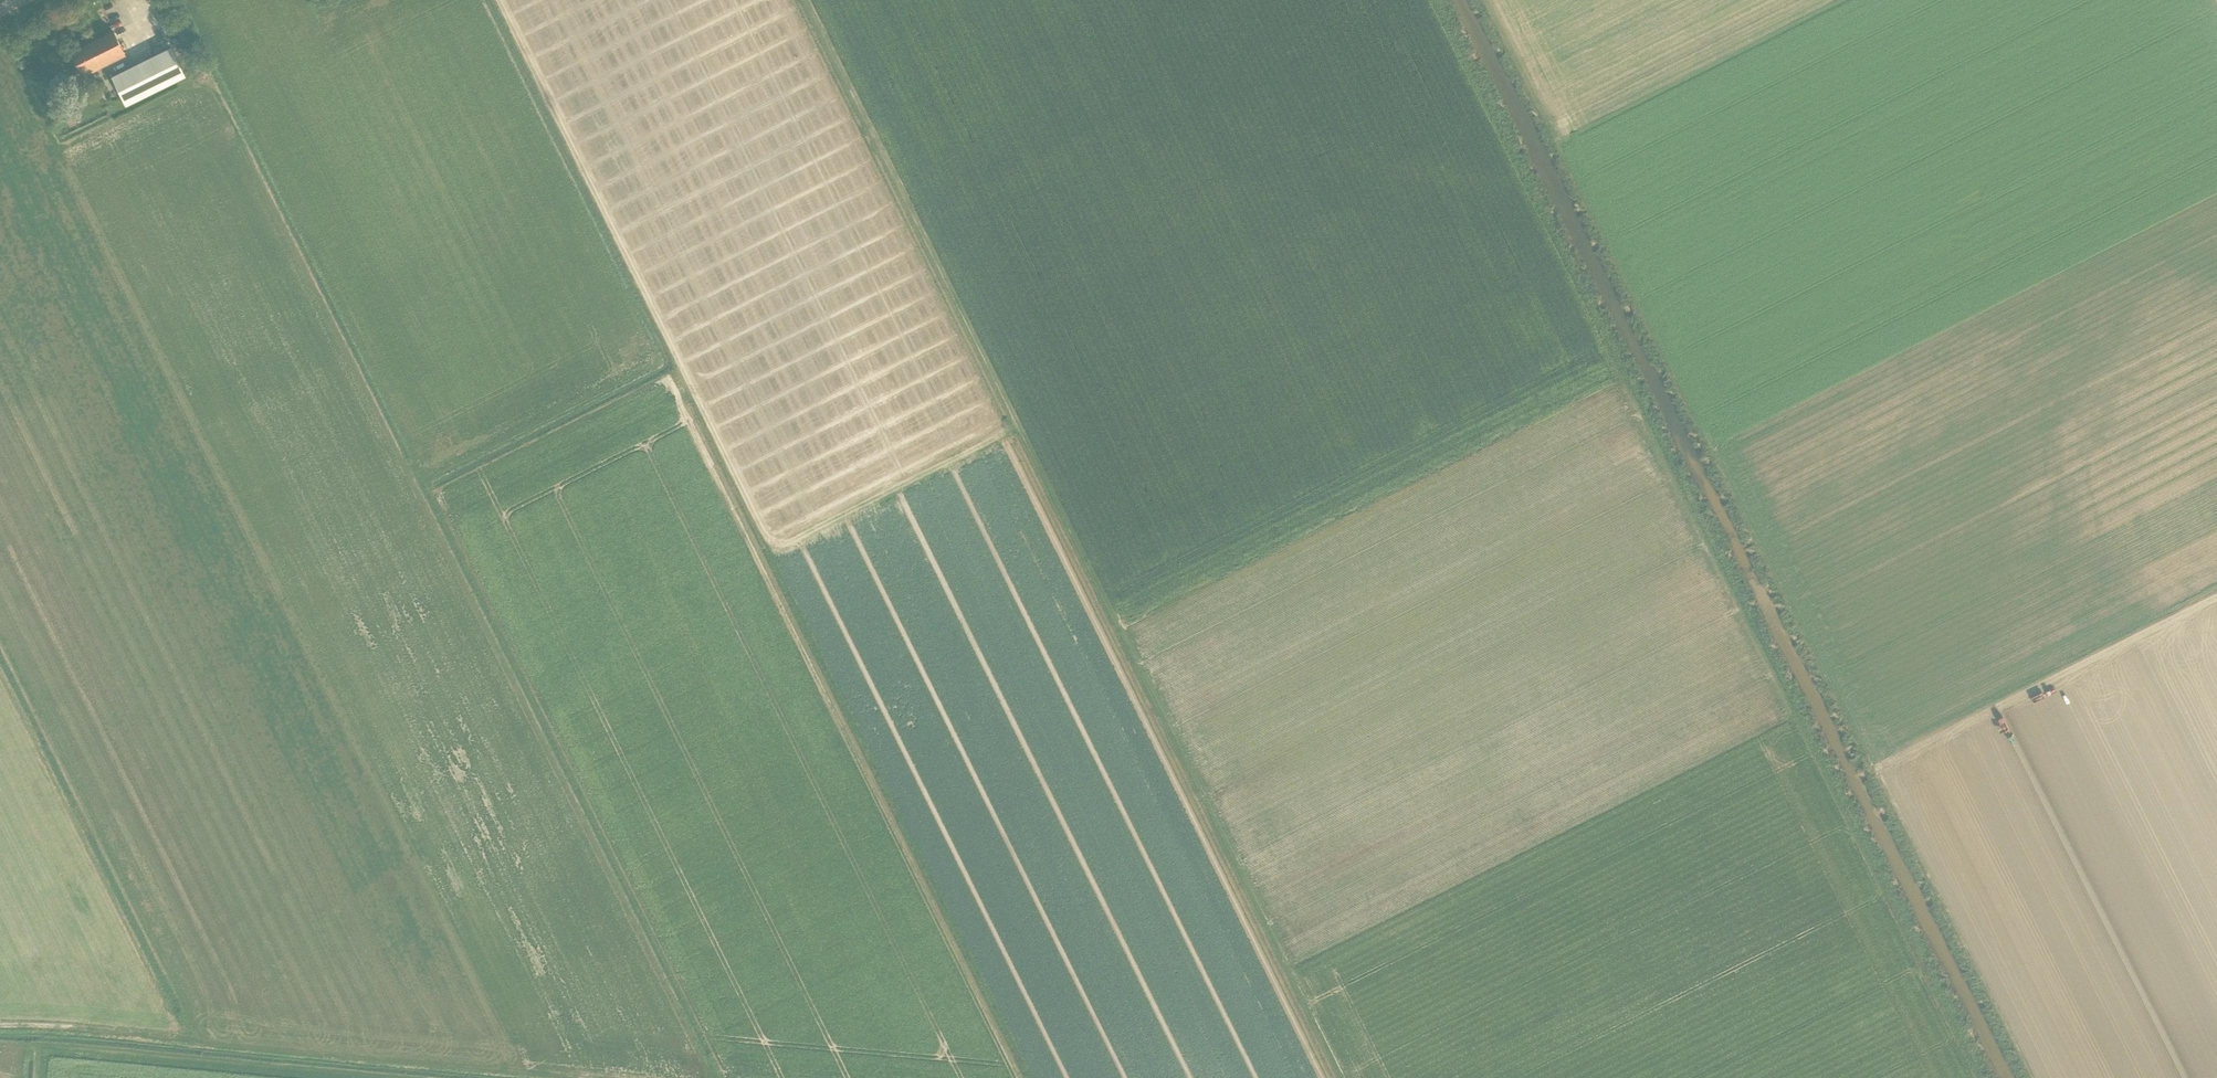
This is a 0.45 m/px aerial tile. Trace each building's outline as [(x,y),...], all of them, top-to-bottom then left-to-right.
[(109,8),(101,11),(104,18),(112,14),(109,8)] [(73,53),(84,77),(126,56),(113,32),(73,53)] [(145,50),(158,45),(154,36),(142,42),(145,50)] [(168,47),(112,76),(127,104),(183,76),(168,47)]
